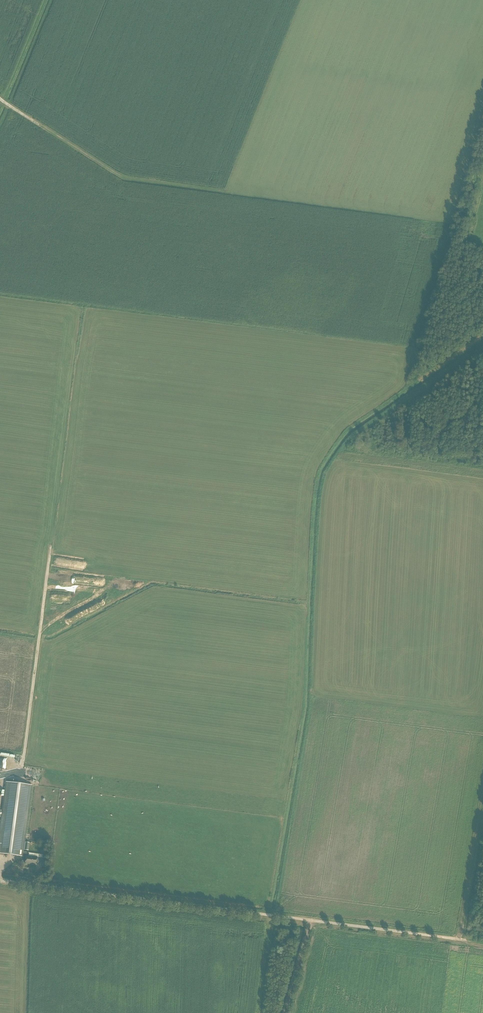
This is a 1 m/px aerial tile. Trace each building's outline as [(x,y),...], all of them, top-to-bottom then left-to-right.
[(0,830),(0,853),(22,856),(26,856),(25,864),(36,865),(37,857),(28,856),(29,852),(23,852),(32,785),(6,782),(0,830)]
